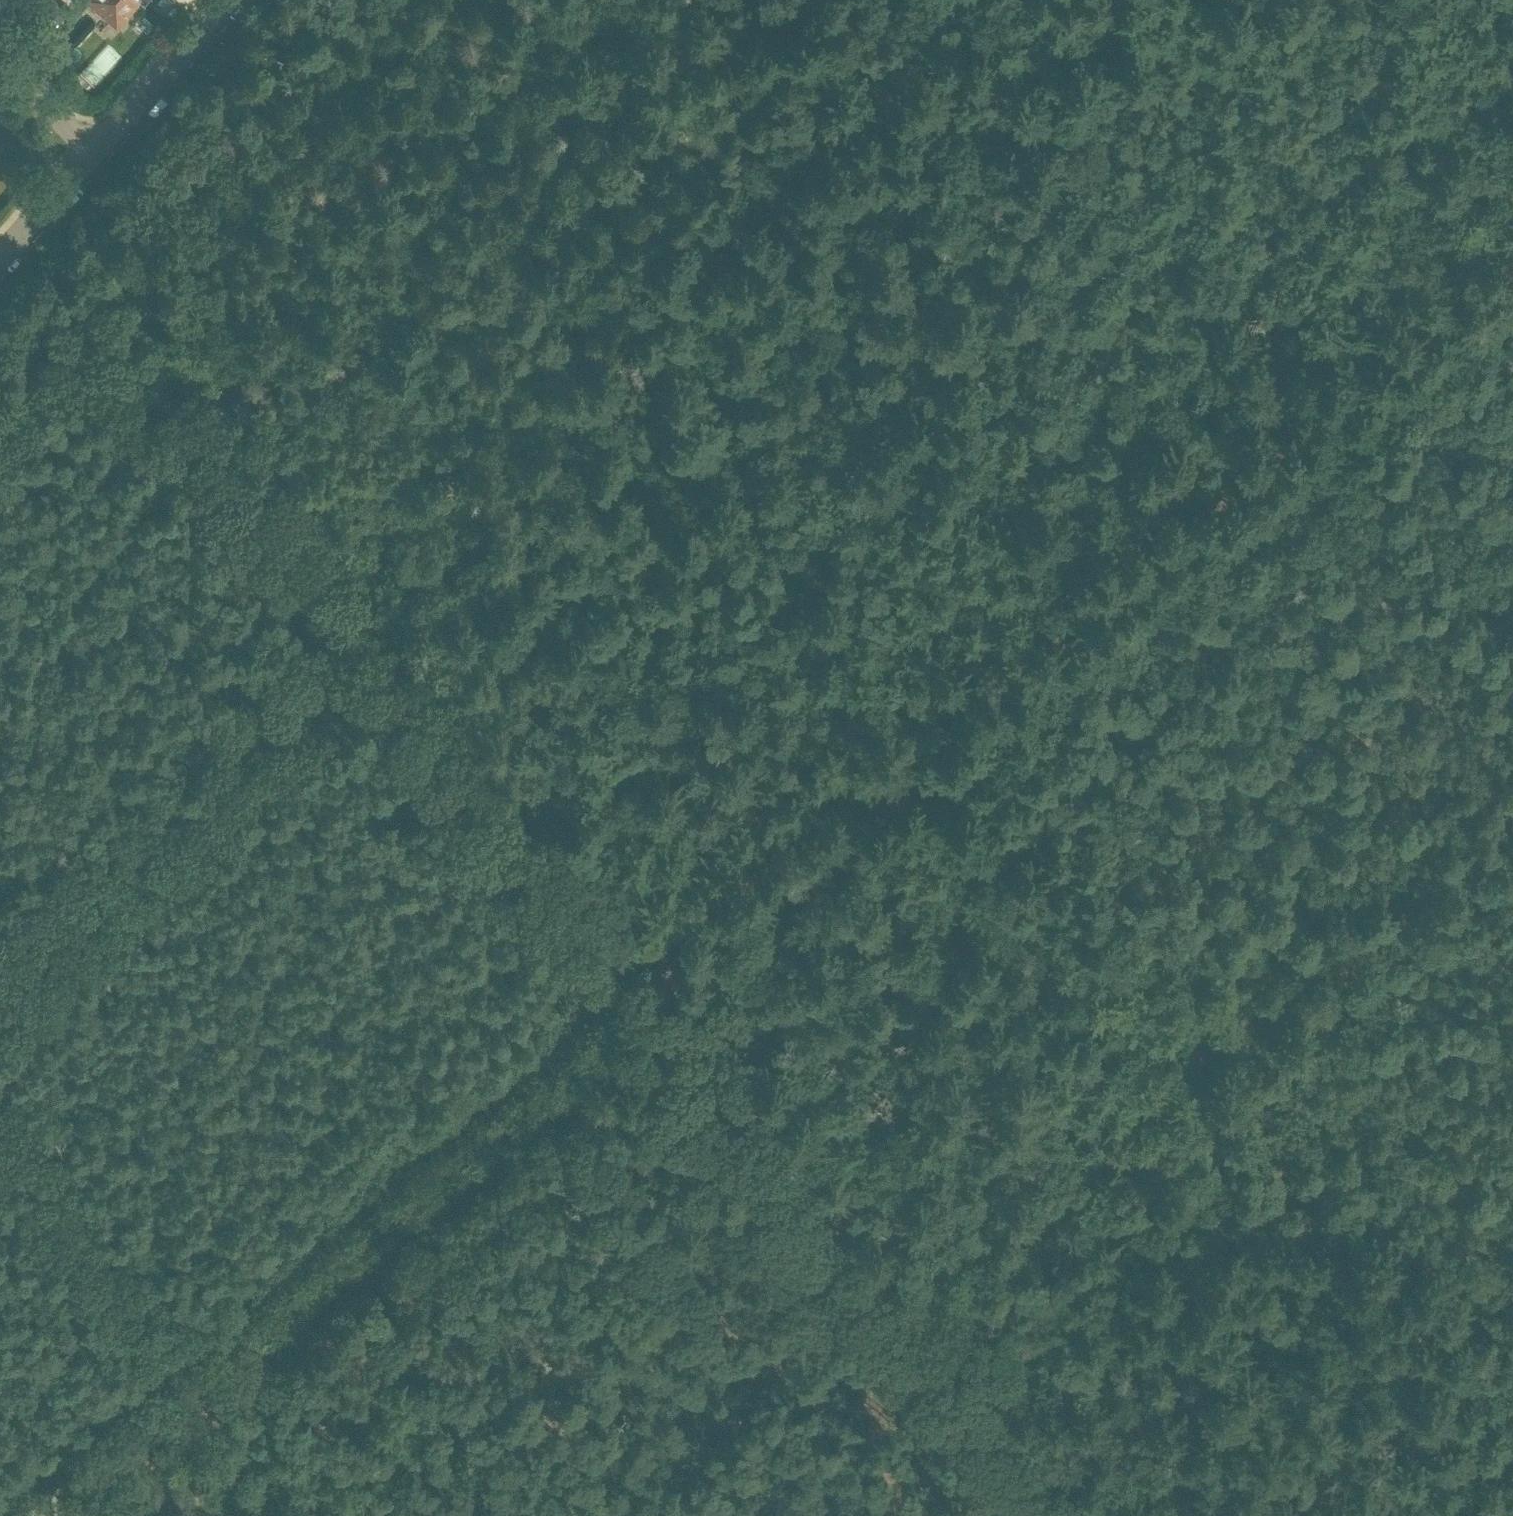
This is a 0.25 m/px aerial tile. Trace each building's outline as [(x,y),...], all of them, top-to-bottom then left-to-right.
[(136,0),(92,0),(117,22),(136,0)]
